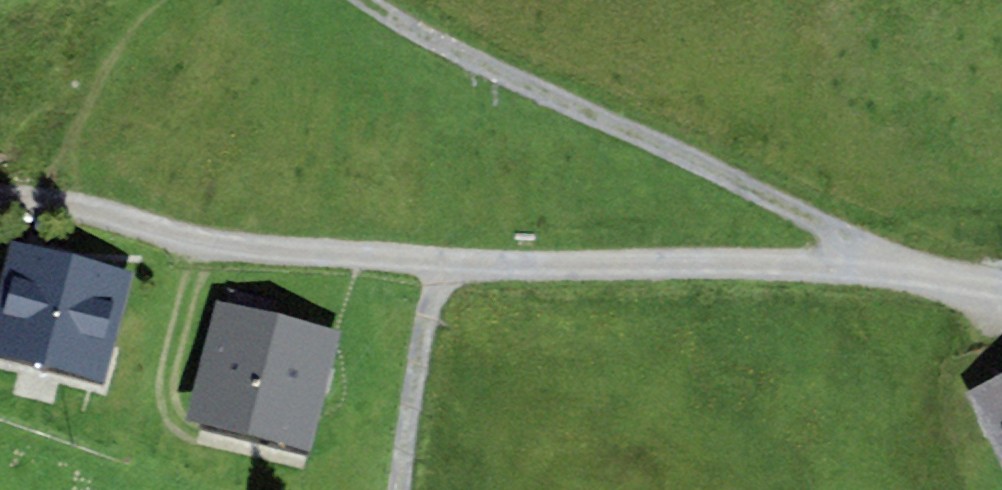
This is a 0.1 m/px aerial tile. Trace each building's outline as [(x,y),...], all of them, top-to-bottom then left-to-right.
[(22,259),(0,348),(0,349),(96,372),(117,283),(71,271),(22,259)] [(274,307),(234,296),(203,419),(300,443),(313,392),(327,395),(332,375),(324,373),(318,371),(324,345),(268,331),(274,307)] [(976,390),(1001,450),(1001,379),(976,390)]
